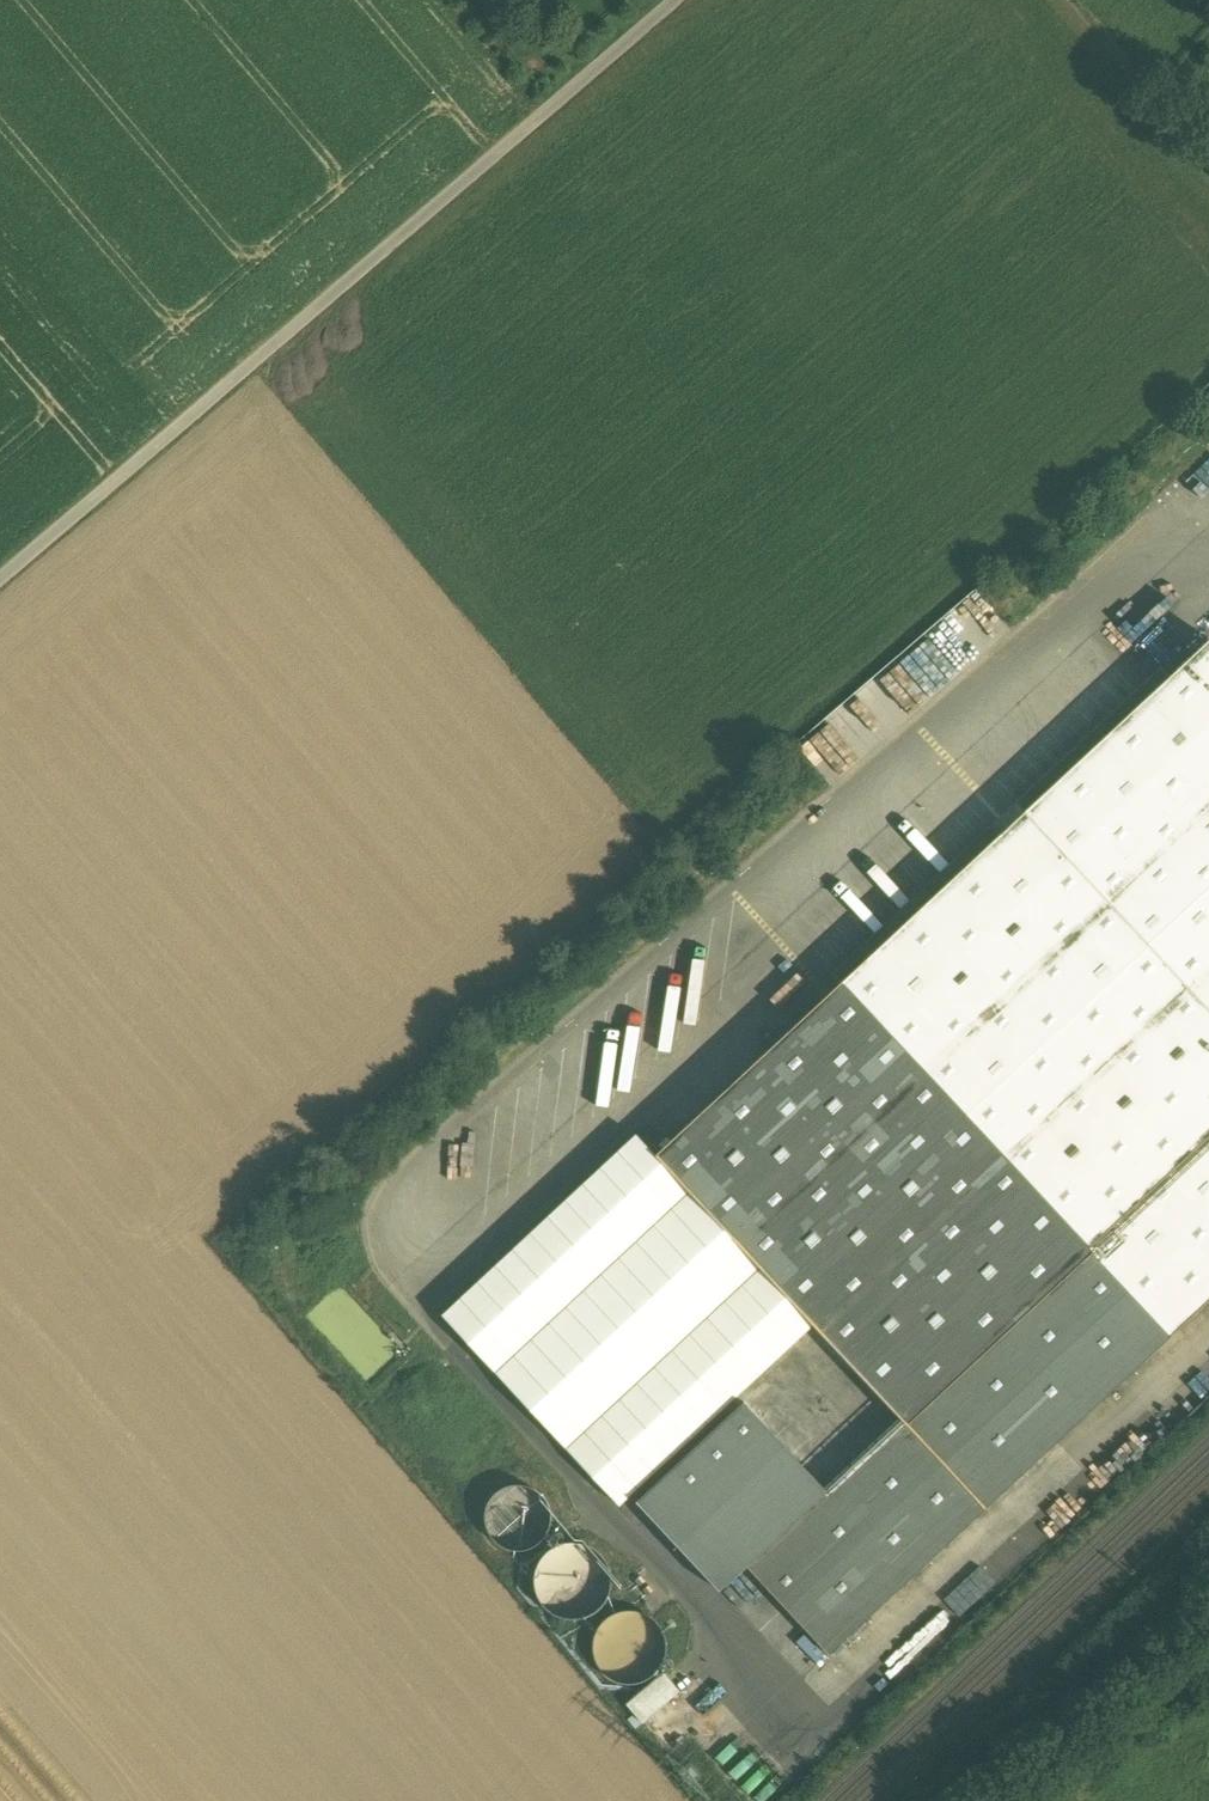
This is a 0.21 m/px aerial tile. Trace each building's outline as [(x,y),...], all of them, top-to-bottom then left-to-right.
[(1025,814),(1208,1011),(1208,643),(1025,814)] [(1025,814),(842,985),(844,987),(843,987),(1088,1250),(1170,1337),(1208,1301),(1208,1011),(1025,814)] [(1088,1250),(843,987),(844,987),(842,985),(841,985),(658,1155),(659,1155),(657,1157),(658,1158),(814,1325),(813,1325),(901,1419),(903,1421),(1088,1250)] [(656,1157),(637,1136),(443,1316),(620,1506),(813,1325),(814,1325),(658,1158),(657,1157),(659,1155),(658,1155),(656,1157)] [(901,1419),(824,1490),(824,1491),(826,1490),(827,1491),(746,1566),(828,1654),(1170,1337),(1088,1250),(903,1421),(901,1419)] [(744,1402),(637,1501),(638,1502),(637,1502),(719,1590),(720,1589),(720,1590),(746,1566),(827,1491),(826,1490),(824,1491),(824,1490),(744,1405),(745,1404),(744,1402)] [(619,1607),(612,1579),(529,1475),(504,1482),(483,1498),(492,1532),(511,1556),(521,1553),(549,1588),(551,1596),(570,1620),(601,1611),(603,1619),(619,1607)] [(998,1580),(1019,1569),(1008,1550),(987,1561),(998,1580)] [(664,1673),(627,1704),(643,1723),(680,1691),(664,1673)]
